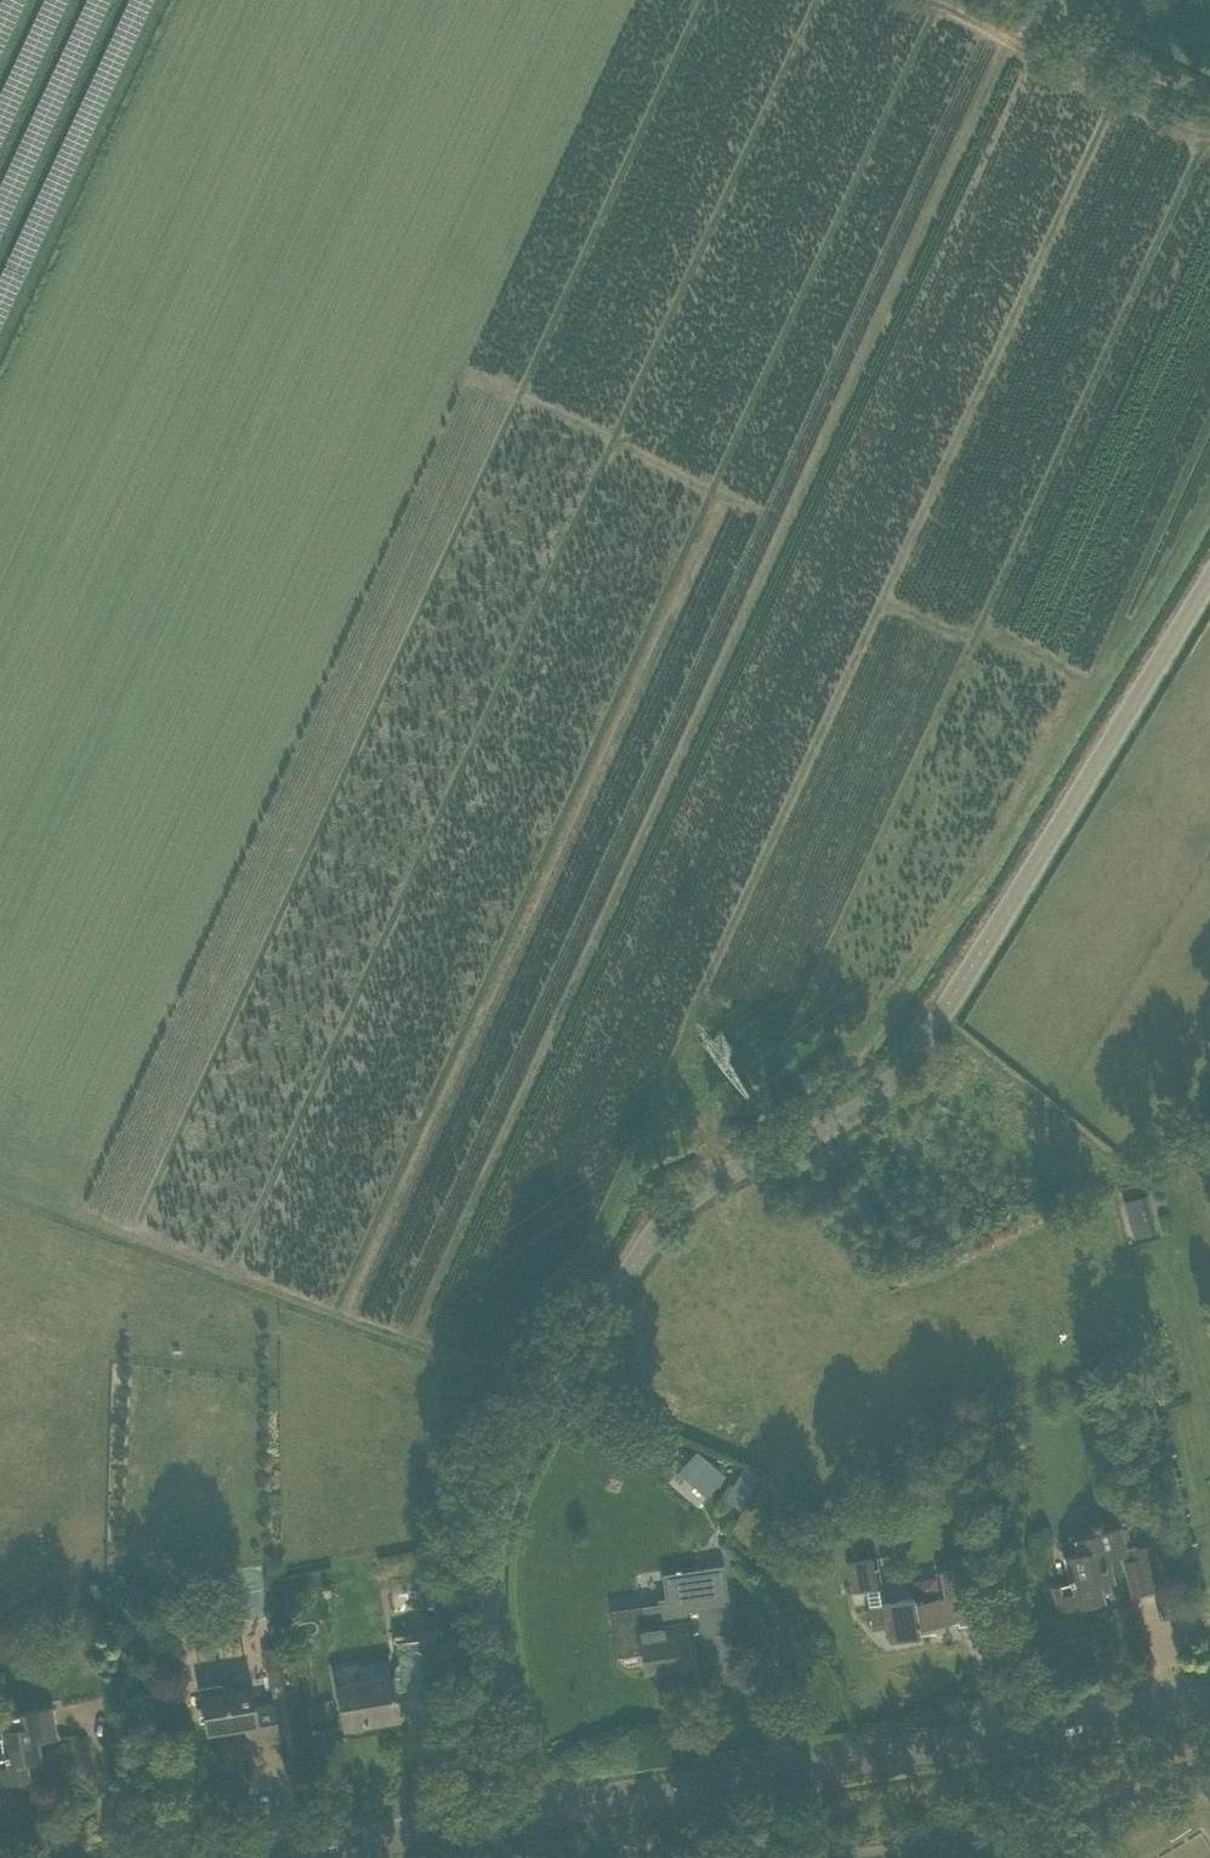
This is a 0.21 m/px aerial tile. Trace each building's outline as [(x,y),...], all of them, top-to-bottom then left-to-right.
[(1147,1194),(1124,1200),(1134,1237),(1156,1232),(1147,1194)] [(697,1450),(678,1472),(707,1498),(726,1476),(697,1450)] [(744,1466),(724,1500),(740,1509),(760,1475),(744,1466)] [(1052,1589),(1058,1613),(1105,1600),(1101,1584),(1115,1581),(1110,1561),(1122,1558),(1126,1573),(1132,1597),(1165,1588),(1158,1565),(1154,1545),(1136,1549),(1136,1546),(1126,1549),(1121,1528),(1073,1539),(1077,1553),(1064,1556),(1071,1585),(1068,1586),(1052,1589)] [(913,1595),(889,1599),(881,1601),(874,1559),(846,1564),(851,1593),(867,1591),(873,1626),(889,1623),(892,1639),(921,1635),(919,1628),(973,1619),(973,1617),(958,1620),(954,1593),(934,1596),(935,1597),(914,1601),(913,1595)] [(641,1610),(616,1614),(622,1651),(642,1648),(645,1666),(663,1663),(664,1667),(695,1662),(689,1624),(690,1624),(687,1609),(729,1602),(724,1568),(698,1572),(662,1577),(666,1605),(659,1606),(662,1626),(644,1629),(641,1610)] [(768,1611),(757,1622),(782,1648),(794,1637),(768,1611)] [(404,1689),(430,1685),(422,1636),(396,1641),(404,1689)] [(280,1646),(264,1648),(269,1685),(285,1683),(280,1646)] [(398,1717),(394,1690),(392,1677),(339,1685),(346,1726),(398,1717)] [(280,1737),(274,1703),(254,1707),(251,1689),(223,1694),(221,1683),(199,1687),(203,1708),(207,1732),(244,1725),(247,1742),(280,1737)] [(31,1779),(28,1762),(43,1759),(40,1741),(59,1738),(55,1714),(54,1706),(9,1714),(12,1729),(0,1731),(0,1784),(31,1779)]
